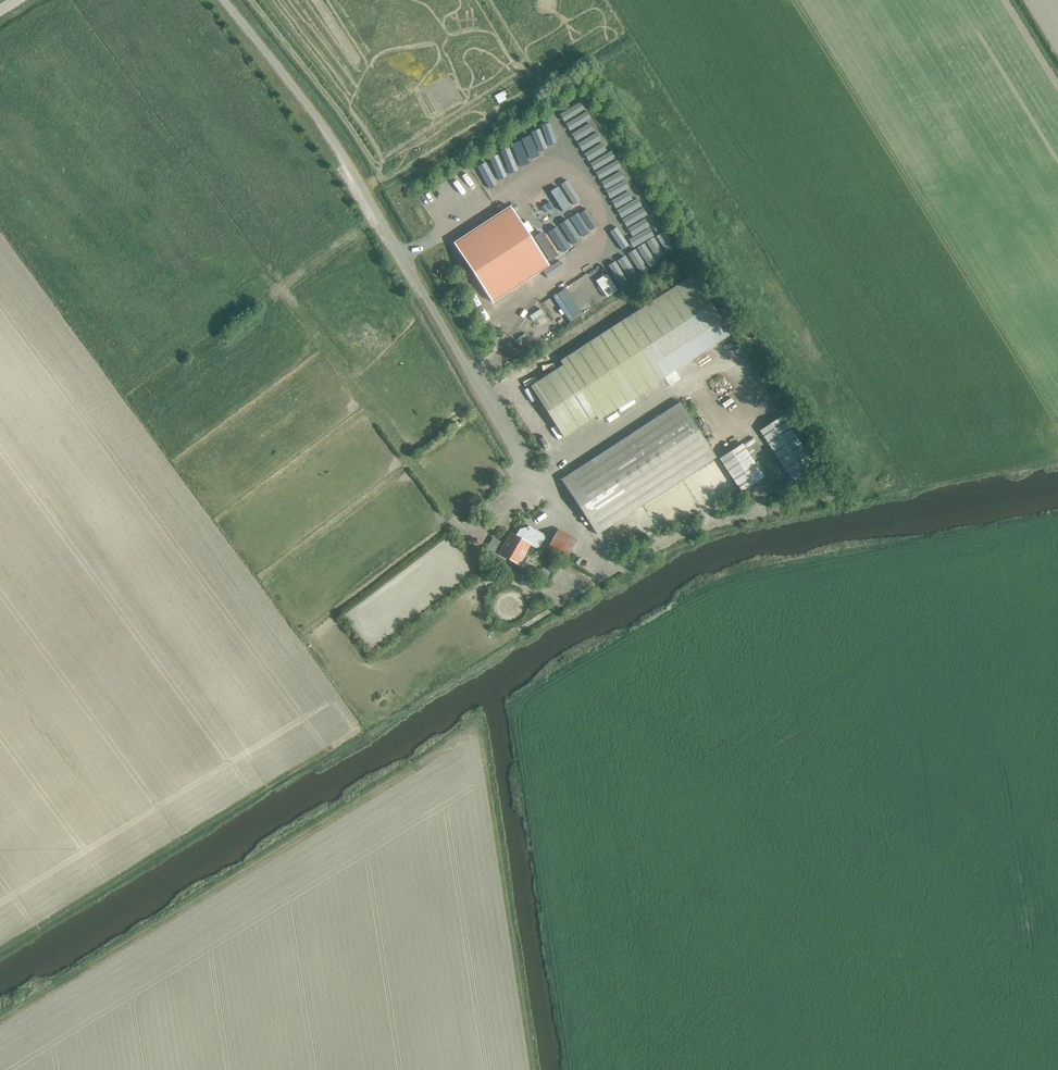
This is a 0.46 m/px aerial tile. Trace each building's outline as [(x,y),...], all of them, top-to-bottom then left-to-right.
[(509,206),(452,243),(490,302),(547,266),(509,206)] [(595,416),(598,420),(730,334),(692,275),(560,361),(562,364),(530,385),(563,437),(595,416)] [(561,479),(597,535),(716,457),(680,402),(561,479)] [(761,430),(794,480),(817,465),(783,415),(761,430)] [(719,458),(741,491),(764,476),(742,443),(719,458)] [(540,547),(546,536),(529,526),(527,528),(526,527),(519,529),(515,536),(510,533),(498,553),(518,565),(530,545),(535,548),(540,547)] [(548,546),(566,557),(576,541),(558,530),(548,546)]
